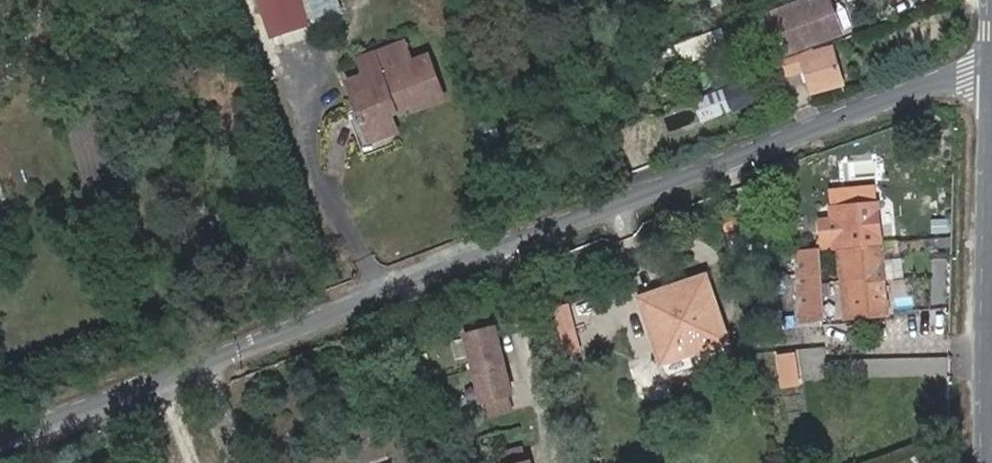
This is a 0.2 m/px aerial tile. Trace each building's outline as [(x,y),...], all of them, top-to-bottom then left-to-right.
[(346,16),(341,0),(261,0),(273,38),(346,16)] [(766,15),(780,55),(842,32),(829,0),(826,0),(810,6),(807,0),(806,0),(766,15)] [(687,39),(692,59),(729,49),(723,29),(687,39)] [(406,46),(362,62),(368,78),(383,72),(385,77),(414,66),(406,46)] [(782,61),(785,74),(805,68),(811,89),(820,86),(821,89),(841,84),(830,48),(811,54),(810,50),(782,61)] [(385,77),(383,72),(368,78),(351,85),(360,110),(369,137),(372,144),(400,134),(392,115),(404,112),(401,106),(411,103),(413,108),(415,114),(445,103),(430,61),(414,66),(385,77)] [(701,121),(732,111),(725,89),(694,99),(701,121)] [(401,106),(404,112),(413,108),(411,103),(401,106)] [(360,110),(348,115),(358,142),(369,137),(360,110)] [(842,249),(848,317),(888,314),(878,206),(831,211),(834,250),(842,249)] [(794,254),(802,322),(822,320),(815,251),(794,254)] [(639,300),(642,307),(708,285),(705,278),(639,300)] [(642,307),(661,364),(726,342),(708,285),(642,307)] [(567,353),(585,348),(572,305),(555,310),(567,353)] [(464,330),(461,331),(478,398),(481,397),(507,390),(491,324),(488,324),(464,330)] [(661,364),(663,371),(728,348),(726,342),(661,364)] [(481,397),(485,414),(509,408),(505,391),(481,397)] [(494,448),(497,462),(505,462),(522,459),(518,442),(494,448)]
